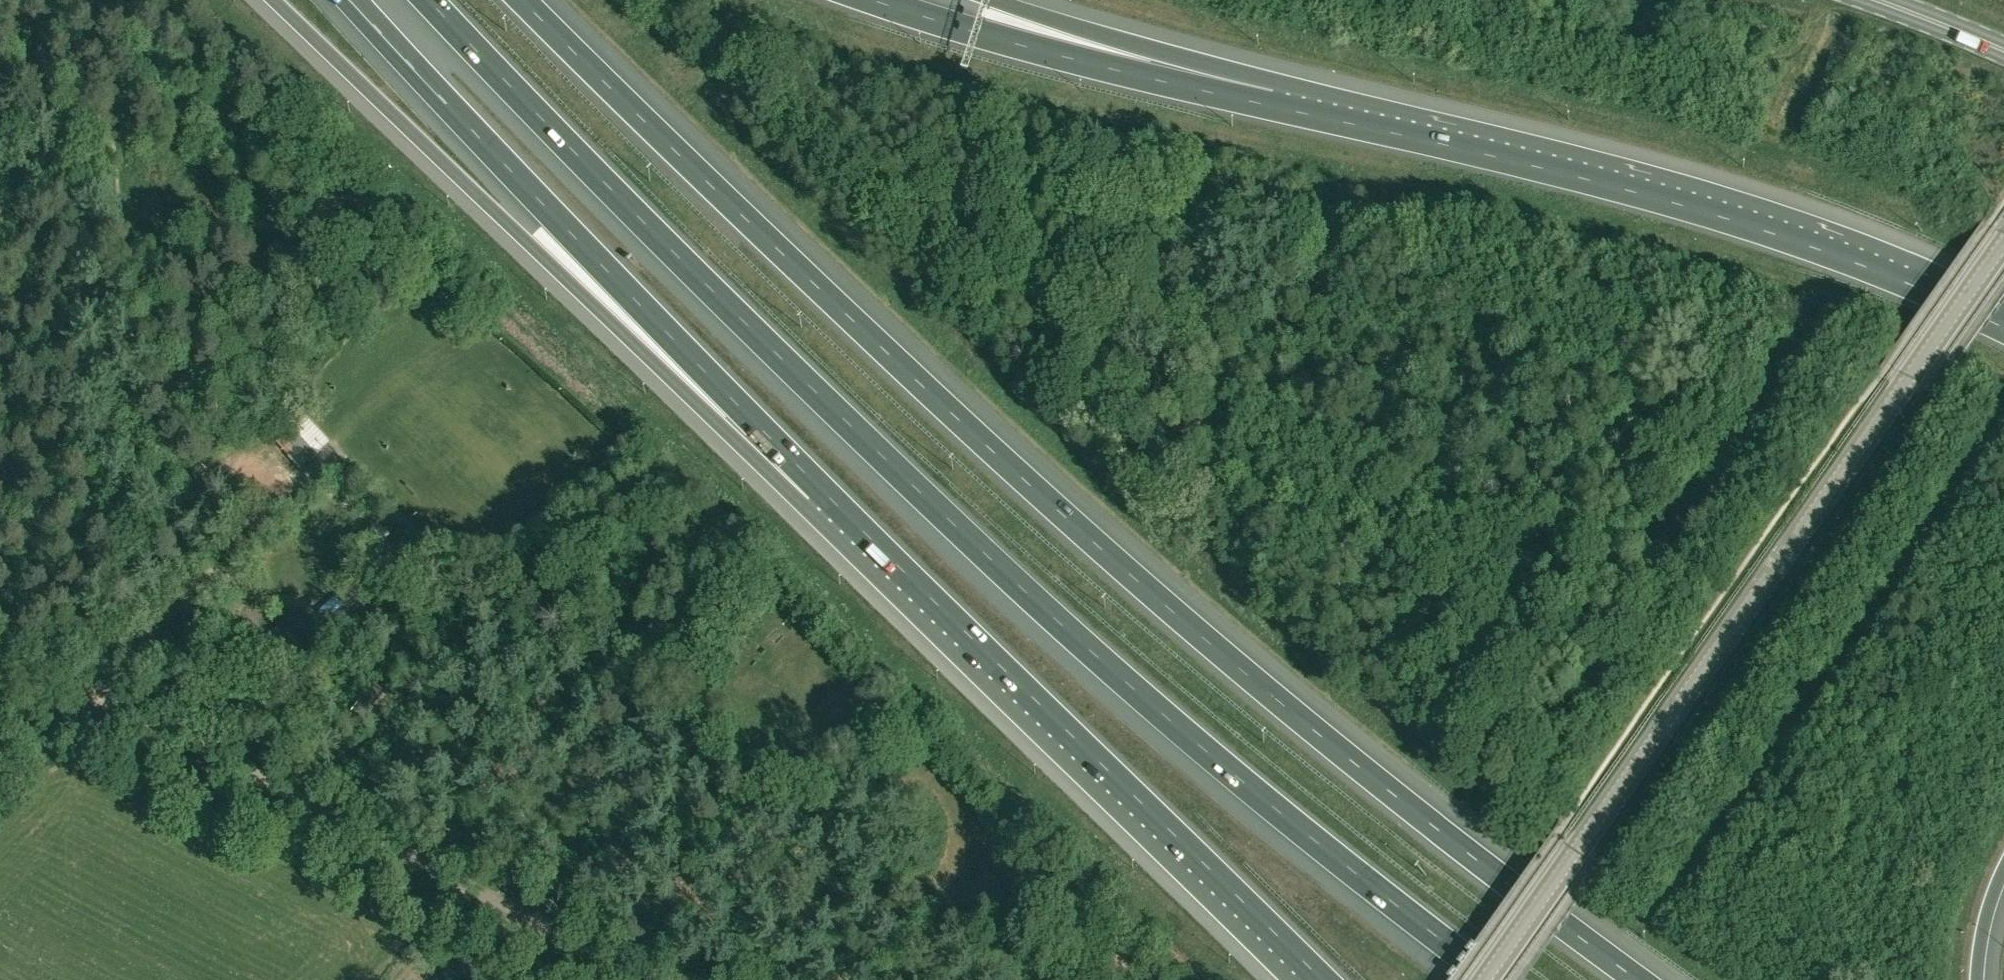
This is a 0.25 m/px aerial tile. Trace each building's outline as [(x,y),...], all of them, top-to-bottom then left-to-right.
[(274,425),(272,422),(264,428),(296,464),(304,457),(309,462),(317,455),(284,417),(274,425)] [(322,616),(314,625),(299,610),(266,643),(288,665),(295,657),(313,676),(360,629),(342,610),(345,608),(334,597),(318,613),(322,616)] [(363,697),(353,710),(372,726),(382,713),(363,697)]
